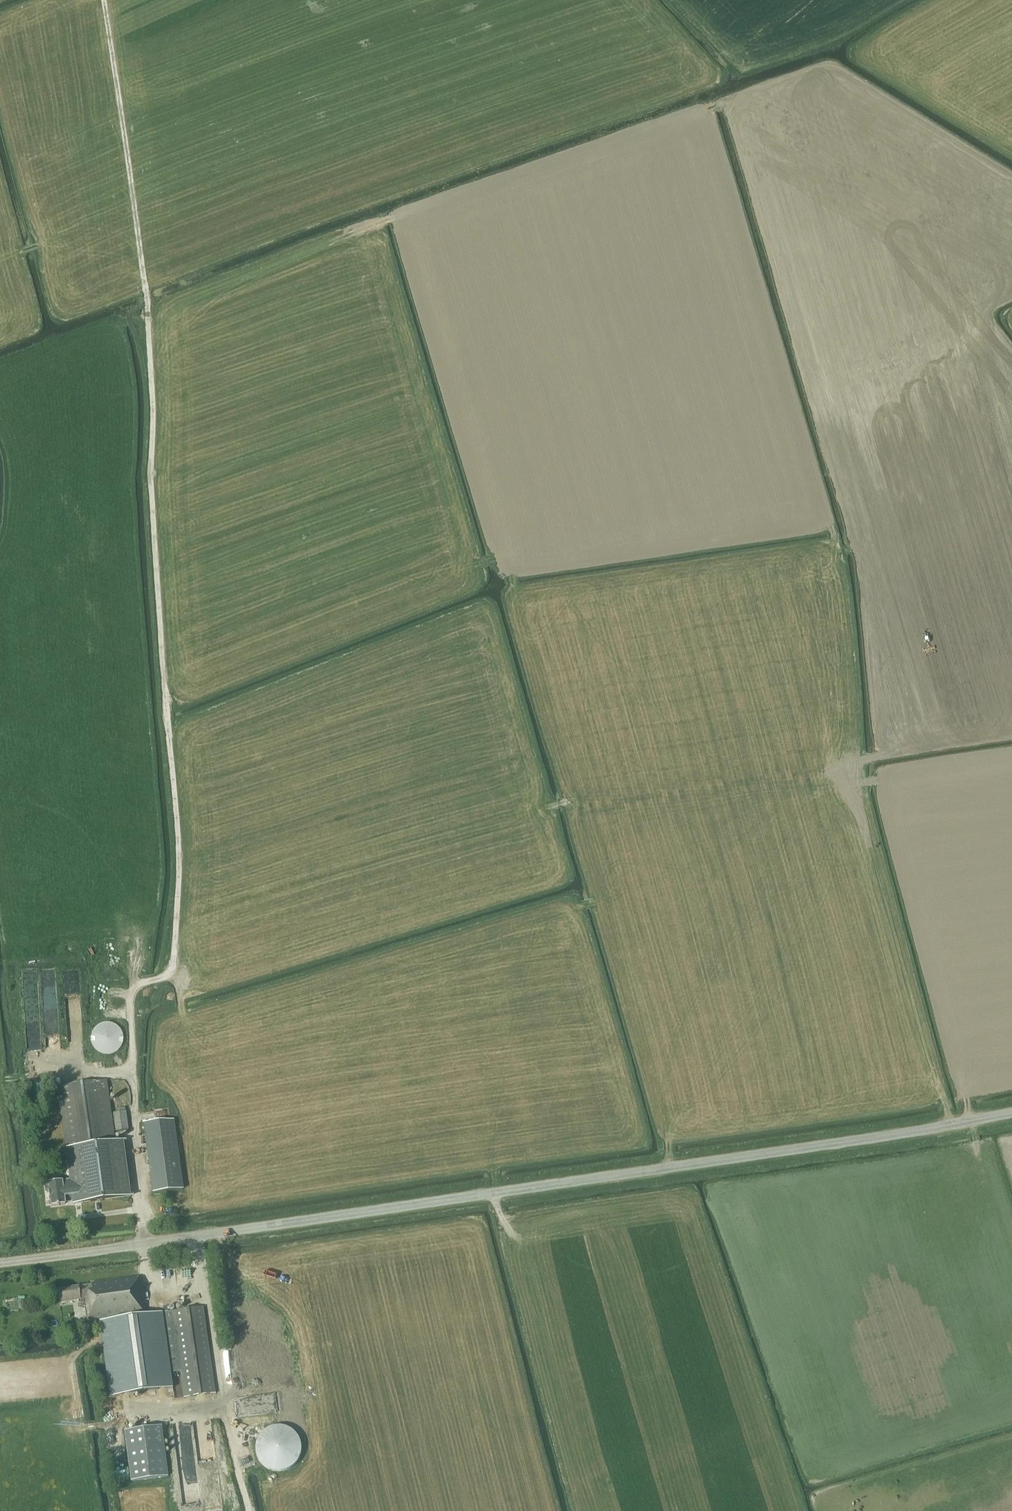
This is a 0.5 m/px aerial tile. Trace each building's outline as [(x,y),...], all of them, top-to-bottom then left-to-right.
[(109,1022),(107,1022),(104,1022),(102,1023),(100,1024),(99,1024),(98,1025),(97,1025),(96,1026),(95,1027),(95,1028),(94,1029),(93,1030),(92,1031),(92,1032),(91,1033),(91,1034),(91,1035),(90,1036),(90,1038),(90,1039),(90,1041),(91,1042),(91,1043),(92,1045),(93,1047),(93,1048),(94,1049),(95,1050),(96,1051),(97,1052),(99,1053),(101,1054),(103,1055),(104,1055),(107,1055),(109,1055),(111,1055),(113,1054),(114,1053),(115,1053),(117,1052),(119,1050),(120,1049),(120,1048),(121,1047),(121,1046),(122,1045),(122,1044),(123,1043),(123,1042),(123,1040),(123,1039),(123,1038),(123,1036),(123,1035),(122,1033),(122,1032),(121,1031),(120,1029),(119,1028),(118,1027),(117,1026),(116,1025),(114,1024),(112,1023),(111,1023),(109,1022)] [(73,1204),(130,1196),(123,1140),(115,1142),(107,1080),(57,1086),(66,1148),(70,1181),(44,1184),(45,1185),(46,1191),(49,1193),(50,1198),(51,1198),(53,1200),(54,1205),(51,1205),(51,1206),(57,1205),(57,1206),(59,1205),(65,1204),(65,1201),(72,1200),(73,1204)] [(128,1128),(126,1110),(125,1107),(116,1108),(117,1111),(113,1112),(116,1130),(128,1128)] [(154,1193),(182,1190),(173,1120),(145,1123),(154,1193)] [(205,1309),(143,1317),(138,1277),(91,1284),(91,1285),(57,1290),(59,1304),(82,1301),(83,1308),(84,1307),(87,1322),(138,1315),(138,1317),(103,1322),(113,1397),(173,1389),(171,1373),(181,1372),(185,1398),(216,1394),(205,1309)] [(133,1482),(169,1476),(162,1426),(126,1432),(133,1482)] [(276,1442),(264,1442),(265,1453),(262,1453),(263,1463),(285,1461),(285,1458),(298,1458),(296,1435),(282,1435),(282,1439),(276,1439),(276,1442)]
